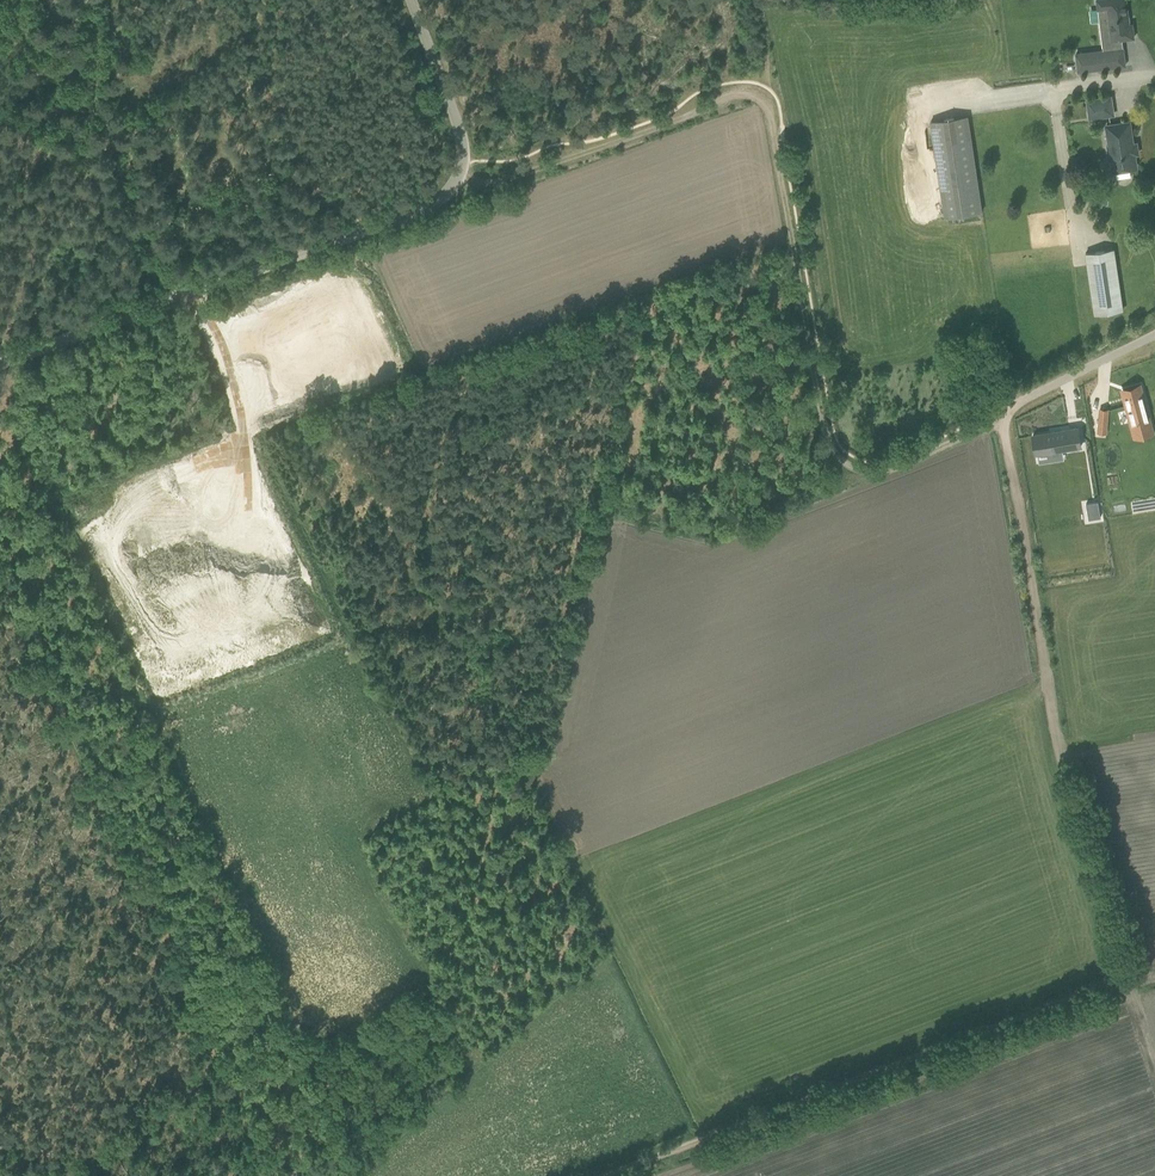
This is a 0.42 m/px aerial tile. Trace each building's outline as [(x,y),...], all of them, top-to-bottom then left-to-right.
[(1092,10),(1093,22),(1103,21),(1106,50),(1076,54),(1078,72),(1125,66),(1123,48),(1122,48),(1121,40),(1134,38),(1132,24),(1129,24),(1126,0),(1097,0),(1098,9),(1092,10)] [(1111,97),(1087,101),(1090,118),(1114,115),(1111,97)] [(929,122),(944,218),(982,212),(968,115),(929,122)] [(1130,122),(1106,125),(1110,146),(1108,146),(1109,158),(1111,158),(1113,170),(1116,170),(1117,179),(1131,177),(1130,168),(1137,167),(1135,154),(1138,154),(1137,143),(1133,144),(1130,122)] [(1114,249),(1086,253),(1095,314),(1124,310),(1114,249)] [(1141,382),(1123,388),(1137,431),(1154,425),(1141,382)] [(1098,433),(1106,433),(1106,421),(1099,420),(1098,433)] [(1078,428),(1033,435),(1036,454),(1037,454),(1048,452),(1048,457),(1058,455),(1058,450),(1062,450),(1081,447),(1078,428)] [(1098,502),(1086,504),(1089,519),(1100,517),(1098,502)]
